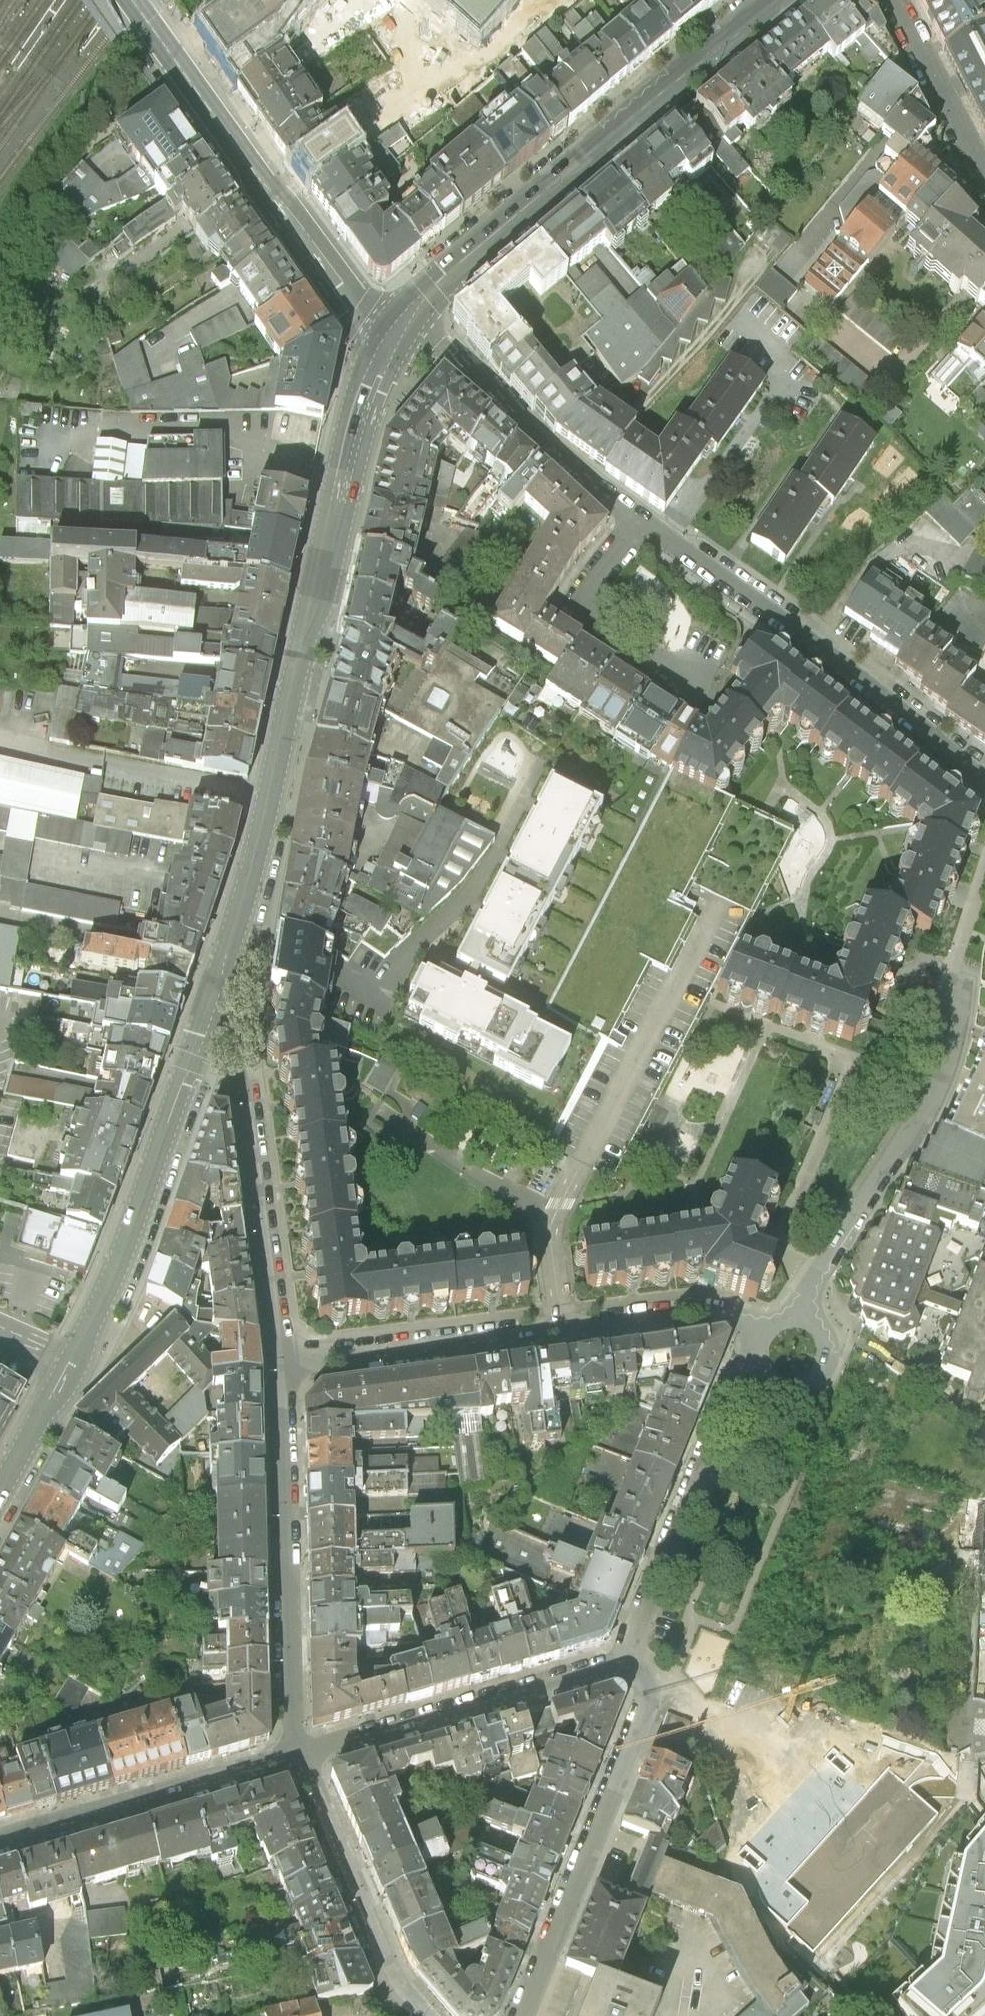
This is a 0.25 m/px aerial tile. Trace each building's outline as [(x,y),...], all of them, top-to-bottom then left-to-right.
[(237,88),(282,56),(279,51),(315,0),(245,0),(245,1),(198,35),(229,78),(237,88)] [(426,2),(477,48),(519,0),(428,0),(426,2)] [(642,68),(669,46),(632,0),(613,0),(627,17),(631,14),(636,19),(632,23),(630,21),(621,28),(623,31),(615,36),(642,68)] [(686,0),(659,0),(650,8),(649,0),(632,0),(669,46),(701,19),(686,0)] [(724,0),(686,0),(701,19),(724,0)] [(889,71),(896,61),(866,0),(830,0),(828,1),(865,45),(889,71)] [(962,0),(927,0),(919,5),(936,40),(944,55),(983,30),(984,28),(984,16),(975,1),(967,6),(962,0)] [(865,45),(828,1),(803,22),(800,25),(827,57),(834,64),(855,47),(858,51),(865,45)] [(374,27),(393,56),(410,45),(391,16),(374,27)] [(560,26),(572,41),(583,32),(571,17),(560,26)] [(593,23),(583,32),(625,83),(642,68),(615,36),(607,44),(603,40),(605,38),(593,23)] [(827,57),(800,25),(778,43),(754,63),(780,95),(827,57)] [(983,30),(944,55),(984,138),(984,34),(983,30)] [(590,58),(579,67),(605,99),(625,83),(583,32),(572,41),(585,56),(588,54),(590,58)] [(532,50),(586,115),(605,99),(579,67),(568,76),(565,72),(566,70),(566,68),(556,56),(557,55),(544,40),(532,50)] [(540,99),(567,131),(586,115),(532,50),(521,59),(545,88),(548,85),(551,90),(540,99)] [(301,83),(282,56),(237,88),(238,91),(256,116),(290,91),(301,83)] [(789,106),(780,95),(754,63),(740,74),(715,96),(742,129),(750,138),(789,106)] [(516,108),(548,147),(567,131),(540,99),(513,66),(494,82),(516,108)] [(915,98),(885,75),(856,111),(885,134),(915,98)] [(320,110),(301,83),(290,91),(256,116),(258,119),(275,142),(311,117),(320,110)] [(367,149),(374,159),(386,150),(450,106),(443,96),(442,96),(443,97),(442,97),(442,96),(417,113),(367,149)] [(742,129),(715,96),(701,107),(695,112),(729,154),(739,145),(732,137),(742,129)] [(876,178),(887,187),(923,145),(932,133),(919,108),(915,98),(885,134),(881,139),(888,145),(894,150),(875,172),(876,178)] [(456,114),(449,120),(461,134),(484,114),(473,100),(456,114)] [(179,123),(163,101),(117,134),(141,166),(155,186),(201,154),(191,140),(179,123)] [(548,147),(516,108),(469,147),(501,185),(511,177),(548,147)] [(747,176),(729,154),(695,112),(690,116),(674,129),(702,163),(710,156),(735,186),(747,176)] [(311,117),(275,142),(290,164),(293,168),(343,134),(333,120),(320,129),(311,117)] [(710,172),(702,163),(674,129),(660,140),(654,146),(689,189),(710,172)] [(302,179),(309,190),(358,155),(343,134),(293,168),(302,179)] [(905,223),(939,183),(940,181),(930,171),(920,163),(926,157),(926,156),(926,155),(927,154),(926,153),(926,151),(923,145),(887,187),(878,199),(905,223)] [(689,189),(654,146),(649,150),(634,162),(667,202),(676,195),(700,222),(710,214),(689,189)] [(469,147),(429,181),(438,192),(460,220),(482,202),(501,185),(469,147)] [(329,218),(331,221),(377,188),(388,180),(374,159),(367,149),(358,155),(309,190),(329,218)] [(374,159),(388,180),(401,170),(386,150),(374,159)] [(208,164),(201,154),(155,186),(168,205),(214,173),(208,164)] [(668,204),(667,202),(634,162),(629,165),(610,182),(644,224),(668,204)] [(141,196),(155,186),(141,166),(117,184),(116,182),(104,186),(82,164),(45,205),(77,225),(100,211),(123,202),(141,196)] [(232,197),(214,173),(168,205),(124,237),(134,250),(183,216),(191,226),(195,232),(236,203),(232,197)] [(838,214),(845,239),(865,214),(878,199),(887,187),(876,178),(866,180),(868,188),(856,192),(858,199),(847,203),(849,210),(838,214)] [(413,204),(423,196),(427,201),(438,192),(429,181),(428,180),(417,190),(416,189),(407,196),(413,204)] [(644,224),(610,182),(604,186),(573,212),(602,246),(608,254),(644,224)] [(958,200),(939,183),(905,223),(903,226),(918,240),(906,254),(955,299),(959,295),(968,303),(975,310),(977,308),(984,300),(984,255),(971,243),(979,233),(954,211),(951,207),(958,200)] [(377,188),(331,221),(334,225),(346,242),(371,223),(385,213),(386,212),(382,206),(387,202),(377,188)] [(423,196),(413,204),(439,237),(442,235),(460,220),(438,192),(427,201),(423,196)] [(396,204),(404,213),(405,212),(405,211),(413,204),(407,196),(396,204)] [(878,199),(865,214),(892,238),(903,226),(905,223),(878,199)] [(253,227),(236,203),(195,232),(207,250),(215,245),(224,258),(258,233),(253,227)] [(394,225),(396,226),(405,219),(402,216),(402,214),(404,213),(396,204),(386,212),(385,213),(394,225)] [(405,219),(396,226),(419,254),(423,251),(434,241),(439,237),(413,204),(405,211),(405,212),(404,213),(402,214),(402,216),(405,219)] [(602,246),(573,212),(541,239),(535,244),(563,278),(572,271),(591,255),(602,246)] [(839,245),(866,269),(892,238),(865,214),(845,239),(839,245)] [(713,218),(694,234),(726,273),(742,253),(713,218)] [(386,281),(419,254),(396,226),(394,225),(382,236),(371,223),(346,242),(350,246),(374,280),(376,281),(378,282),(379,282),(382,282),(383,282),(385,281),(386,281)] [(766,224),(751,243),(778,266),(793,247),(766,224)] [(266,245),(258,233),(224,258),(232,270),(227,273),(223,272),(211,279),(219,290),(233,281),(273,254),(266,245)] [(79,250),(68,241),(54,262),(73,275),(85,256),(79,250)] [(88,242),(79,250),(85,256),(90,261),(100,254),(88,242)] [(563,278),(535,244),(502,271),(473,295),(475,298),(463,307),(465,311),(453,321),(468,338),(467,340),(487,365),(490,363),(498,374),(511,388),(513,386),(532,410),(534,410),(555,434),(594,405),(572,377),(554,392),(525,356),(530,352),(519,338),(514,342),(490,313),(525,285),(539,302),(564,281),(565,281),(563,278)] [(866,269),(839,245),(803,288),(821,304),(810,317),(819,324),(866,269)] [(276,259),(273,254),(233,281),(237,286),(262,321),(268,318),(302,294),(290,278),(276,259)] [(680,270),(655,291),(646,299),(645,299),(676,334),(704,301),(680,270)] [(563,278),(565,281),(564,281),(588,310),(609,292),(593,273),(582,283),(572,271),(563,278)] [(796,298),(770,275),(754,294),(780,316),(796,298)] [(655,291),(643,277),(634,284),(643,295),(646,299),(655,291)] [(525,285),(490,313),(514,342),(519,338),(530,352),(525,356),(554,392),(572,377),(594,359),(582,344),(586,341),(602,328),(588,310),(564,281),(539,302),(525,285)] [(676,334),(652,363),(639,379),(649,388),(660,373),(661,363),(671,366),(679,345),(690,348),(696,326),(707,329),(714,306),(724,308),(730,286),(719,282),(704,301),(676,334)] [(620,390),(639,379),(652,363),(676,334),(645,299),(646,299),(643,295),(625,310),(609,292),(588,310),(602,328),(586,341),(606,369),(620,390)] [(322,322),(302,294),(268,318),(262,321),(256,324),(280,361),(295,357),(329,332),(322,322)] [(838,317),(889,362),(903,345),(852,301),(838,317)] [(199,351),(200,352),(249,329),(237,309),(190,333),(199,351)] [(964,374),(984,351),(984,327),(982,324),(929,383),(944,396),(964,374)] [(266,391),(262,390),(252,413),(284,412),(323,420),(326,409),(335,362),(338,346),(329,332),(295,357),(280,361),(271,364),(266,391)] [(802,359),(863,410),(877,394),(817,342),(802,359)] [(179,360),(185,375),(151,386),(137,345),(114,361),(132,414),(220,414),(205,370),(200,352),(199,351),(179,360)] [(984,379),(981,376),(984,371),(984,351),(964,374),(977,386),(984,379)] [(205,370),(220,414),(252,413),(262,390),(227,392),(229,379),(224,363),(205,370)] [(683,431),(709,451),(715,455),(763,389),(731,366),(683,431)] [(388,442),(433,463),(449,445),(463,457),(469,449),(488,417),(442,378),(412,414),(388,442)] [(984,431),(984,399),(978,394),(962,411),(984,431)] [(594,405),(555,434),(600,466),(605,470),(630,434),(634,429),(628,425),(597,403),(594,405)] [(488,417),(469,449),(495,470),(506,452),(514,441),(511,438),(488,417)] [(800,485),(825,504),(832,508),(874,448),(842,426),(819,459),(800,485)] [(709,451),(683,431),(677,427),(657,454),(630,434),(605,470),(664,512),(709,451)] [(148,442),(147,451),(142,487),(221,486),(220,441),(148,442)] [(456,523),(469,527),(483,508),(495,493),(505,478),(515,487),(526,474),(536,460),(532,456),(514,441),(506,452),(495,470),(482,488),(456,523)] [(374,501),(372,507),(423,519),(428,496),(448,500),(454,472),(433,463),(388,442),(380,475),(374,501)] [(126,448),(98,445),(92,487),(121,488),(142,487),(147,451),(126,448)] [(515,487),(477,530),(495,537),(524,500),(548,471),(541,464),(536,460),(526,474),(515,487)] [(524,500),(552,526),(578,551),(579,552),(605,525),(578,499),(548,471),(524,500)] [(825,504),(800,485),(793,481),(770,515),(751,541),(783,564),(825,504)] [(121,488),(92,487),(17,485),(18,525),(161,527),(222,530),(222,506),(221,486),(142,487),(121,488)] [(307,499),(261,490),(254,520),(231,516),(232,506),(222,506),(222,530),(254,533),(297,542),(307,499)] [(965,499),(984,518),(984,505),(971,491),(965,499)] [(952,511),(941,499),(922,514),(958,551),(974,534),(952,511)] [(952,511),(974,534),(984,521),(984,518),(965,499),(952,511)] [(365,541),(362,556),(399,565),(411,571),(423,519),(372,507),(368,526),(369,526),(365,541)] [(544,606),(578,551),(552,526),(549,532),(546,530),(490,623),(559,667),(577,639),(580,636),(542,611),(544,606)] [(222,530),(161,527),(161,539),(222,542),(222,546),(245,550),(243,559),(249,560),(254,533),(222,530)] [(435,575),(455,589),(493,541),(467,532),(435,575)] [(297,542),(254,533),(249,560),(243,559),(172,553),(172,550),(160,549),(159,552),(134,550),(93,549),(93,546),(81,545),(81,549),(51,548),(0,547),(0,567),(51,568),(77,568),(89,569),(133,570),(182,574),(244,579),(288,589),(297,542)] [(962,581),(980,588),(984,582),(984,550),(979,549),(962,581)] [(354,584),(351,598),(392,607),(397,585),(403,587),(414,592),(414,594),(414,596),(414,598),(414,599),(415,601),(416,603),(433,613),(440,600),(418,586),(423,577),(411,571),(399,565),(362,556),(361,556),(358,568),(354,584)] [(51,568),(49,630),(72,631),(72,600),(76,600),(77,568),(51,568)] [(89,569),(88,631),(118,632),(121,600),(131,600),(133,570),(89,569)] [(221,615),(216,639),(231,640),(274,650),(288,589),(244,579),(182,574),(181,589),(241,593),(236,619),(221,615)] [(871,638),(899,658),(923,629),(927,624),(892,599),(895,595),(871,577),(845,613),(874,633),(871,638)] [(342,638),(344,638),(429,683),(434,674),(452,644),(457,636),(440,626),(422,657),(384,637),(392,607),(351,598),(346,621),(342,638)] [(121,600),(118,632),(138,632),(147,632),(216,639),(221,615),(194,607),(158,603),(131,600),(121,600)] [(425,626),(429,619),(404,612),(402,620),(425,626)] [(950,648),(923,629),(899,658),(896,663),(924,683),(947,652),(950,648)] [(88,631),(87,659),(124,661),(173,664),(175,647),(137,644),(138,632),(118,632),(88,631)] [(405,728),(429,683),(344,638),(343,640),(348,642),(342,653),(345,654),(339,664),(341,666),(339,670),(334,679),(337,680),(333,687),(330,693),(379,713),(405,728)] [(582,710),(611,665),(600,656),(577,639),(559,667),(546,687),(582,710)] [(269,677),(274,650),(231,640),(228,658),(222,658),(220,654),(200,653),(200,650),(199,649),(175,647),(173,664),(222,668),(226,668),(269,677)] [(454,754),(468,762),(497,717),(500,713),(514,691),(491,675),(494,670),(452,644),(434,674),(429,683),(405,728),(433,742),(454,754)] [(736,687),(725,701),(762,731),(776,715),(814,743),(847,706),(820,685),(773,648),(754,644),(731,673),(735,677),(736,687)] [(920,688),(949,708),(967,684),(975,673),(947,652),(924,683),(920,688)] [(124,661),(87,659),(80,696),(177,707),(180,688),(120,681),(124,661)] [(628,677),(611,665),(582,710),(579,713),(615,737),(646,689),(628,677)] [(226,668),(222,668),(218,689),(180,684),(180,688),(177,707),(206,711),(260,720),(269,677),(226,668)] [(967,684),(949,708),(946,712),(974,732),(984,703),(984,696),(967,684)] [(650,761),(651,760),(682,713),(663,701),(646,689),(615,737),(614,738),(650,761)] [(321,720),(316,742),(367,758),(379,713),(330,693),(329,693),(321,720)] [(80,696),(75,717),(75,719),(174,738),(176,727),(178,720),(174,719),(177,707),(80,696)] [(762,731),(725,701),(704,729),(695,724),(671,770),(715,791),(762,731)] [(974,732),(984,740),(984,703),(974,732)] [(873,726),(847,706),(814,743),(886,798),(915,759),(873,726)] [(177,707),(174,719),(178,720),(203,725),(204,723),(210,724),(206,744),(253,753),(260,720),(206,711),(177,707)] [(56,713),(50,746),(69,749),(75,719),(75,717),(56,713)] [(671,770),(695,724),(696,722),(688,718),(682,713),(651,760),(661,765),(671,770)] [(190,730),(176,727),(174,738),(188,741),(190,730)] [(312,755),(307,773),(361,788),(380,793),(392,797),(398,784),(404,772),(404,770),(389,765),(384,780),(365,775),(369,759),(367,758),(316,742),(312,755)] [(422,763),(442,774),(454,754),(433,742),(422,763)] [(253,753),(206,744),(204,757),(167,750),(164,767),(246,783),(253,753)] [(455,780),(468,762),(454,754),(442,774),(435,788),(446,794),(455,780)] [(886,798),(919,828),(980,809),(925,766),(915,759),(886,798)] [(99,803),(103,786),(0,766),(0,814),(12,817),(37,822),(74,828),(80,800),(99,803)] [(389,806),(399,811),(405,798),(434,813),(446,794),(435,788),(404,772),(398,784),(392,797),(389,806)] [(291,857),(342,884),(361,788),(307,773),(298,821),(293,846),(291,857)] [(492,1068),(545,1095),(570,1048),(522,1023),(518,1022),(520,1019),(475,995),(470,993),(474,985),(478,978),(506,992),(601,811),(550,784),(539,805),(542,806),(537,817),(535,821),(531,819),(512,857),(515,858),(510,869),(508,873),(504,871),(485,909),(488,910),(483,921),(481,925),(477,923),(455,966),(471,974),(468,982),(464,989),(439,976),(435,984),(420,976),(408,998),(414,1001),(407,1014),(422,1022),(418,1029),(457,1049),(461,1042),(496,1060),(492,1068)] [(405,798),(399,811),(389,806),(392,797),(380,793),(377,812),(377,817),(381,822),(384,823),(387,824),(392,823),(395,821),(400,823),(423,835),(434,813),(405,798)] [(183,848),(190,814),(155,808),(154,811),(99,803),(93,832),(131,839),(161,844),(183,848)] [(948,879),(980,809),(919,828),(887,909),(909,919),(931,930),(948,879)] [(493,845),(434,813),(423,835),(400,823),(369,885),(359,881),(355,889),(365,893),(423,923),(459,888),(493,845)] [(131,839),(93,832),(74,828),(37,822),(12,817),(0,814),(0,837),(7,839),(6,846),(33,851),(34,845),(104,858),(128,862),(131,839)] [(238,823),(190,814),(183,848),(186,848),(231,857),(238,823)] [(774,823),(769,839),(788,845),(793,829),(774,823)] [(5,853),(3,864),(0,883),(27,888),(32,858),(33,851),(6,846),(5,853)] [(231,857),(186,848),(176,875),(222,883),(231,857)] [(341,921),(342,921),(346,913),(334,911),(342,884),(291,857),(287,880),(284,899),(337,920),(341,921)] [(222,883),(176,875),(173,874),(172,881),(166,913),(161,913),(155,940),(201,948),(220,890),(222,883)] [(0,883),(0,906),(8,907),(11,913),(116,933),(119,912),(120,910),(27,893),(27,888),(0,883)] [(331,956),(336,959),(340,949),(330,945),(334,931),(337,920),(284,899),(280,922),(278,936),(331,956)] [(865,900),(829,984),(873,1003),(892,959),(909,919),(887,909),(865,900)] [(342,921),(369,932),(380,939),(385,931),(390,923),(352,906),(350,906),(348,907),(346,913),(342,921)] [(334,931),(353,939),(350,945),(358,949),(360,945),(369,932),(342,921),(341,921),(337,920),(334,931)] [(384,962),(410,937),(409,936),(401,943),(385,931),(380,939),(369,932),(360,945),(384,962)] [(9,995),(19,937),(0,934),(0,994),(9,995)] [(276,946),(271,986),(286,993),(324,1009),(330,963),(331,956),(278,936),(276,946)] [(155,940),(146,938),(143,946),(141,953),(85,943),(84,950),(193,970),(198,956),(201,948),(155,940)] [(751,1005),(784,1019),(804,973),(744,948),(723,994),(751,1005)] [(193,970),(84,950),(81,968),(134,976),(137,975),(138,971),(145,973),(142,989),(184,996),(193,970)] [(829,984),(804,973),(784,1019),(822,1035),(853,1049),(873,1003),(829,984)] [(175,1023),(184,996),(142,989),(128,987),(125,1002),(122,1001),(122,1000),(120,997),(73,990),(70,1007),(94,1011),(132,1016),(175,1023)] [(279,1073),(288,1072),(334,1066),(343,1065),(350,1031),(319,1020),(324,1009),(286,993),(278,1023),(274,1040),(275,1053),(277,1063),(279,1073)] [(125,1040),(132,1016),(94,1011),(90,1033),(125,1040)] [(132,1016),(125,1040),(168,1048),(175,1023),(132,1016)] [(125,1040),(90,1033),(74,1031),(72,1039),(89,1042),(86,1057),(104,1061),(159,1072),(168,1048),(125,1040)] [(976,1049),(982,1052),(973,1072),(978,1074),(974,1081),(969,1078),(962,1093),(967,1096),(964,1104),(958,1101),(951,1116),(957,1118),(953,1125),(948,1123),(941,1137),(984,1158),(984,1031),(976,1049)] [(159,1072),(104,1061),(98,1085),(103,1086),(151,1095),(159,1072)] [(343,1139),(334,1066),(288,1072),(292,1108),(297,1145),(343,1139)] [(366,1088),(385,1096),(394,1074),(374,1066),(366,1088)] [(52,1109),(55,1110),(57,1096),(63,1092),(9,1083),(4,1100),(52,1109)] [(151,1095),(103,1086),(100,1098),(96,1097),(96,1099),(63,1092),(57,1096),(55,1110),(84,1115),(98,1118),(140,1127),(151,1095)] [(45,1128),(18,1120),(7,1161),(34,1166),(32,1180),(60,1186),(65,1171),(59,1169),(65,1154),(70,1156),(75,1142),(69,1140),(75,1124),(80,1126),(84,1115),(55,1110),(52,1109),(45,1128)] [(65,1171),(60,1186),(75,1190),(114,1202),(140,1127),(98,1118),(84,1115),(80,1126),(75,1124),(69,1140),(75,1142),(70,1156),(65,1154),(59,1169),(65,1171)] [(206,1187),(236,1190),(226,1117),(210,1115),(193,1165),(189,1181),(206,1187)] [(941,1137),(938,1136),(931,1152),(928,1151),(922,1166),(920,1165),(914,1180),(911,1179),(905,1194),(902,1193),(896,1208),(893,1206),(887,1222),(885,1221),(882,1228),(881,1228),(880,1229),(876,1238),(870,1240),(867,1250),(863,1252),(859,1263),(860,1265),(858,1266),(853,1277),(855,1280),(851,1290),(854,1296),(851,1302),(854,1306),(850,1307),(853,1314),(856,1321),(860,1319),(864,1330),(875,1333),(883,1330),(889,1343),(899,1346),(913,1340),(917,1329),(912,1317),(923,1312),(928,1301),(930,1301),(939,1296),(949,1300),(963,1294),(968,1284),(962,1271),(973,1265),(979,1268),(955,1333),(950,1331),(938,1361),(944,1362),(938,1376),(968,1388),(964,1398),(966,1404),(975,1408),(981,1405),(982,1401),(984,1402),(984,1237),(978,1234),(984,1215),(984,1158),(941,1137)] [(355,1227),(343,1139),(297,1145),(302,1189),(308,1233),(355,1227)] [(665,1234),(672,1279),(707,1275),(754,1301),(764,1282),(776,1262),(746,1243),(771,1197),(733,1175),(705,1228),(665,1234)] [(60,1186),(32,1180),(29,1180),(27,1192),(72,1203),(65,1227),(101,1237),(114,1202),(75,1190),(60,1186)] [(181,1203),(175,1218),(199,1226),(207,1205),(217,1203),(216,1188),(206,1187),(189,1181),(187,1185),(181,1203)] [(236,1190),(216,1188),(217,1203),(219,1225),(239,1223),(236,1193),(236,1190)] [(61,1228),(27,1218),(16,1253),(47,1262),(46,1266),(45,1269),(84,1281),(100,1238),(61,1228)] [(169,1237),(165,1247),(197,1256),(202,1239),(195,1236),(199,1226),(175,1218),(173,1222),(169,1237)] [(204,1260),(243,1254),(242,1241),(239,1223),(219,1225),(220,1237),(202,1239),(197,1256),(204,1260)] [(359,1270),(355,1227),(308,1233),(314,1278),(320,1322),(366,1316),(359,1270)] [(672,1279),(665,1234),(588,1245),(594,1290),(636,1284),(672,1279)] [(163,1252),(157,1273),(193,1289),(198,1273),(207,1277),(204,1260),(197,1256),(165,1247),(163,1252)] [(522,1248),(448,1258),(455,1305),(491,1299),(528,1295),(522,1248)] [(207,1277),(212,1308),(252,1305),(248,1277),(243,1254),(204,1260),(207,1277)] [(410,1310),(455,1305),(448,1258),(359,1270),(366,1316),(410,1310)] [(148,1294),(146,1300),(180,1317),(194,1330),(198,1317),(195,1316),(197,1301),(200,1293),(193,1289),(157,1273),(148,1294)] [(252,1305),(212,1308),(211,1332),(212,1334),(214,1335),(220,1336),(256,1340),(255,1332),(252,1305)] [(75,1420),(79,1423),(72,1436),(108,1455),(125,1439),(155,1472),(206,1421),(204,1400),(211,1391),(211,1380),(209,1380),(209,1368),(213,1368),(199,1352),(214,1335),(212,1334),(211,1332),(194,1330),(180,1317),(177,1320),(97,1400),(87,1408),(75,1420)] [(722,1334),(640,1345),(642,1366),(668,1363),(669,1373),(673,1374),(669,1384),(706,1398),(716,1376),(729,1340),(722,1334)] [(209,1380),(211,1380),(261,1379),(260,1367),(256,1340),(220,1336),(220,1368),(213,1368),(209,1368),(209,1380)] [(623,1396),(623,1386),(635,1384),(634,1367),(642,1366),(640,1345),(609,1349),(614,1397),(623,1396)] [(565,1355),(569,1398),(614,1397),(609,1349),(565,1355)] [(534,1359),(545,1443),(561,1441),(557,1401),(569,1398),(565,1355),(534,1359)] [(506,1362),(511,1407),(530,1405),(523,1418),(524,1444),(545,1443),(534,1359),(506,1362)] [(474,1366),(480,1420),(494,1420),(494,1407),(511,1407),(506,1362),(474,1366)] [(305,1415),(305,1423),(432,1420),(449,1420),(459,1474),(462,1495),(490,1492),(480,1420),(474,1366),(454,1368),(322,1385),(305,1405),(305,1415)] [(223,1419),(261,1419),(261,1399),(261,1386),(261,1379),(211,1380),(211,1391),(222,1391),(223,1419)] [(12,1418),(24,1396),(0,1384),(0,1412),(12,1418)] [(706,1398),(669,1384),(664,1396),(659,1394),(653,1407),(697,1424),(699,1415),(706,1398)] [(697,1424),(653,1407),(632,1460),(676,1477),(686,1452),(697,1424)] [(12,1418),(0,1412),(0,1440),(12,1418)] [(209,1446),(209,1457),(215,1457),(263,1456),(262,1448),(261,1419),(223,1419),(215,1419),(216,1446),(209,1446)] [(432,1420),(305,1423),(305,1432),(306,1453),(351,1451),(349,1441),(433,1440),(432,1420)] [(72,1436),(70,1436),(62,1452),(55,1466),(105,1491),(120,1461),(108,1455),(72,1436)] [(351,1451),(306,1453),(307,1471),(307,1483),(442,1477),(441,1456),(351,1460),(351,1451)] [(263,1456),(215,1457),(216,1499),(264,1498),(263,1464),(263,1456)] [(676,1477),(632,1460),(606,1524),(650,1542),(662,1512),(676,1477)] [(105,1491),(55,1466),(52,1471),(39,1497),(78,1517),(86,1502),(118,1519),(126,1502),(105,1491)] [(308,1498),(308,1520),(354,1519),(353,1498),(462,1495),(459,1474),(442,1477),(307,1483),(308,1498)] [(78,1517),(39,1497),(28,1518),(20,1532),(65,1558),(87,1571),(95,1555),(77,1544),(68,1547),(64,1545),(78,1517)] [(217,1573),(265,1572),(264,1530),(264,1498),(216,1499),(217,1573)] [(551,1505),(539,1539),(558,1545),(561,1546),(572,1513),(551,1505)] [(354,1519),(308,1520),(308,1529),(309,1556),(309,1562),(415,1559),(443,1559),(470,1558),(469,1532),(469,1514),(410,1515),(411,1540),(356,1541),(356,1534),(370,1534),(369,1519),(354,1519)] [(551,1567),(558,1545),(539,1539),(503,1524),(494,1521),(485,1540),(476,1559),(546,1584),(551,1567)] [(650,1542),(606,1524),(600,1522),(586,1557),(634,1577),(645,1554),(650,1542)] [(0,1570),(0,1592),(34,1611),(65,1558),(20,1532),(7,1557),(0,1570)] [(485,1540),(469,1532),(470,1558),(476,1559),(485,1540)] [(630,1584),(634,1577),(586,1557),(561,1546),(558,1545),(551,1567),(580,1580),(572,1597),(580,1600),(617,1614),(630,1584)] [(415,1559),(309,1562),(309,1573),(309,1588),(356,1587),(355,1577),(415,1575),(416,1572),(415,1559)] [(415,1559),(416,1572),(443,1571),(443,1559),(415,1559)] [(206,1573),(207,1602),(266,1600),(266,1590),(265,1572),(217,1573),(206,1573)] [(974,1574),(965,1695),(947,1693),(940,1707),(938,1722),(938,1738),(943,1753),(958,1753),(955,1797),(948,1808),(953,1812),(964,1800),(966,1803),(968,1761),(979,1760),(984,1758),(984,1698),(975,1695),(982,1575),(979,1574),(974,1574)] [(508,1589),(529,1667),(543,1665),(560,1658),(549,1618),(534,1622),(523,1585),(508,1589)] [(356,1587),(309,1588),(310,1612),(310,1619),(412,1615),(411,1598),(370,1599),(369,1596),(356,1596),(356,1587)] [(529,1667),(508,1589),(492,1594),(502,1630),(490,1634),(501,1674),(517,1670),(529,1667)] [(445,1594),(447,1600),(471,1683),(485,1679),(501,1674),(490,1634),(475,1639),(461,1590),(445,1594)] [(34,1611),(0,1592),(0,1639),(14,1647),(34,1611)] [(266,1600),(207,1602),(207,1622),(217,1622),(218,1633),(225,1633),(266,1631),(266,1609),(266,1600)] [(471,1683),(447,1600),(427,1605),(438,1647),(421,1651),(422,1656),(433,1693),(467,1684),(471,1683)] [(617,1614),(580,1600),(576,1610),(549,1618),(560,1658),(586,1650),(605,1644),(617,1614)] [(412,1615),(310,1619),(310,1627),(310,1635),(310,1650),(356,1648),(362,1648),(361,1633),(399,1632),(399,1624),(413,1623),(412,1615)] [(202,1661),(267,1659),(267,1646),(266,1631),(225,1633),(225,1644),(201,1645),(202,1661)] [(14,1647),(0,1639),(0,1676),(14,1647)] [(376,1690),(360,1694),(356,1676),(356,1648),(310,1650),(311,1670),(313,1729),(358,1717),(409,1701),(399,1674),(392,1676),(373,1675),(376,1690)] [(433,1693),(422,1656),(390,1664),(392,1676),(399,1674),(409,1701),(417,1699),(433,1693)] [(268,1663),(267,1659),(202,1661),(202,1676),(224,1676),(224,1686),(268,1686),(268,1663)] [(552,1707),(557,1727),(572,1723),(578,1733),(570,1747),(601,1759),(616,1725),(624,1700),(627,1694),(623,1686),(616,1684),(611,1686),(550,1703),(552,1707)] [(269,1743),(268,1686),(224,1686),(224,1710),(198,1718),(209,1759),(269,1743)] [(187,1766),(209,1759),(198,1718),(194,1703),(171,1710),(187,1766)] [(525,1713),(531,1737),(558,1730),(557,1727),(552,1707),(525,1713)] [(113,1788),(187,1766),(171,1710),(96,1731),(113,1788)] [(525,1713),(498,1721),(510,1763),(515,1777),(538,1772),(540,1765),(531,1737),(525,1713)] [(667,1713),(649,1758),(672,1767),(691,1722),(667,1713)] [(498,1721),(472,1727),(486,1779),(500,1775),(501,1765),(510,1763),(498,1721)] [(472,1727),(443,1735),(452,1769),(456,1787),(486,1779),(472,1727)] [(56,1804),(113,1788),(96,1731),(39,1748),(40,1752),(56,1804)] [(335,1766),(331,1775),(346,1808),(394,1786),(392,1781),(405,1777),(411,1766),(430,1762),(433,1772),(452,1769),(443,1735),(414,1743),(353,1761),(335,1766)] [(553,1749),(548,1746),(540,1765),(554,1770),(590,1783),(598,1765),(601,1759),(570,1747),(556,1742),(553,1749)] [(813,1951),(938,1815),(889,1769),(867,1792),(847,1774),(853,1768),(833,1750),(737,1854),(759,1874),(758,1890),(763,1903),(770,1911),(813,1951)] [(17,1764),(31,1812),(56,1804),(40,1752),(16,1759),(17,1764)] [(658,1796),(673,1813),(682,1805),(677,1801),(688,1774),(672,1767),(649,1758),(637,1787),(658,1796)] [(17,1764),(0,1768),(0,1798),(6,1819),(31,1812),(17,1764)] [(538,1772),(533,1792),(579,1811),(587,1790),(590,1783),(554,1770),(540,1765),(538,1772)] [(232,1834),(253,1826),(299,1809),(288,1782),(199,1808),(212,1853),(214,1861),(239,1852),(232,1834)] [(401,1803),(394,1786),(346,1808),(349,1816),(361,1845),(403,1828),(394,1807),(401,1803)] [(650,1835),(658,1839),(663,1825),(669,1827),(670,1823),(677,1818),(673,1813),(658,1796),(637,1787),(621,1823),(650,1835)] [(579,1811),(533,1792),(523,1816),(570,1836),(572,1830),(579,1811)] [(524,1837),(520,1847),(559,1863),(568,1842),(570,1836),(523,1816),(494,1804),(479,1819),(524,1837)] [(162,1867),(212,1853),(199,1808),(149,1823),(161,1864),(162,1867)] [(315,1848),(299,1809),(253,1826),(270,1865),(275,1864),(315,1848)] [(89,1882),(161,1864),(149,1823),(78,1842),(89,1882)] [(407,1835),(403,1828),(361,1845),(370,1863),(373,1872),(443,1840),(436,1823),(407,1835)] [(718,1823),(697,1841),(711,1857),(725,1845),(718,1823)] [(472,1827),(443,1840),(373,1872),(377,1880),(383,1896),(425,1877),(421,1868),(477,1845),(472,1827)] [(938,1968),(897,2005),(907,2015),(981,2015),(984,2012),(984,1833),(961,1861),(938,1968)] [(624,1900),(643,1908),(649,1892),(662,1860),(669,1843),(658,1839),(650,1835),(624,1900)] [(91,1890),(89,1882),(78,1842),(26,1858),(37,1897),(39,1905),(91,1890)] [(551,1883),(559,1863),(520,1847),(514,1861),(477,1845),(476,1863),(548,1889),(551,1883)] [(275,1864),(285,1889),(326,1872),(315,1848),(275,1864)] [(0,1865),(0,1869),(10,1905),(37,1897),(26,1858),(0,1865)] [(662,1860),(649,1892),(713,1918),(735,1961),(764,2004),(771,2015),(798,2015),(808,2007),(779,1968),(755,1927),(740,1892),(662,1860)] [(546,1894),(548,1889),(476,1863),(481,1879),(508,1892),(503,1905),(537,1918),(546,1894)] [(10,1905),(0,1869),(0,1908),(10,1905)] [(336,1897),(326,1872),(285,1889),(295,1914),(336,1897)] [(443,1919),(425,1877),(383,1896),(395,1924),(401,1938),(443,1919)] [(596,1890),(565,1965),(595,1977),(579,2015),(653,2015),(659,2002),(612,1984),(643,1908),(624,1900),(614,1896),(596,1890)] [(295,1914),(305,1937),(346,1921),(336,1897),(295,1914)] [(135,1903),(97,1907),(100,1933),(138,1929),(135,1903)] [(502,1925),(530,1936),(532,1929),(537,1918),(503,1905),(496,1922),(502,1925)] [(414,1968),(417,1973),(446,1959),(490,1940),(483,1923),(451,1936),(443,1919),(401,1938),(408,1959),(414,1968)] [(300,1939),(311,1965),(360,1954),(346,1921),(305,1937),(300,1939)] [(45,1924),(19,1930),(27,1966),(53,1960),(45,1924)] [(494,1947),(522,1958),(525,1950),(530,1936),(502,1925),(494,1947)] [(27,1966),(19,1930),(0,1934),(0,1970),(0,1971),(5,1970),(27,1966)] [(455,2015),(498,2015),(501,2012),(522,1958),(494,1947),(488,1945),(480,1961),(489,1965),(485,1978),(481,1973),(475,1971),(466,1975),(463,1979),(446,1959),(417,1973),(455,2015)] [(374,1987),(360,1954),(311,1965),(318,1998),(318,2000),(374,1987)] [(17,2012),(5,1970),(0,1971),(0,1972),(0,2015),(3,2015),(17,2012)] [(268,2009),(269,2015),(322,2015),(321,2012),(318,2000),(318,1998),(268,2009)] [(764,2004),(750,2015),(771,2015),(764,2004)]
